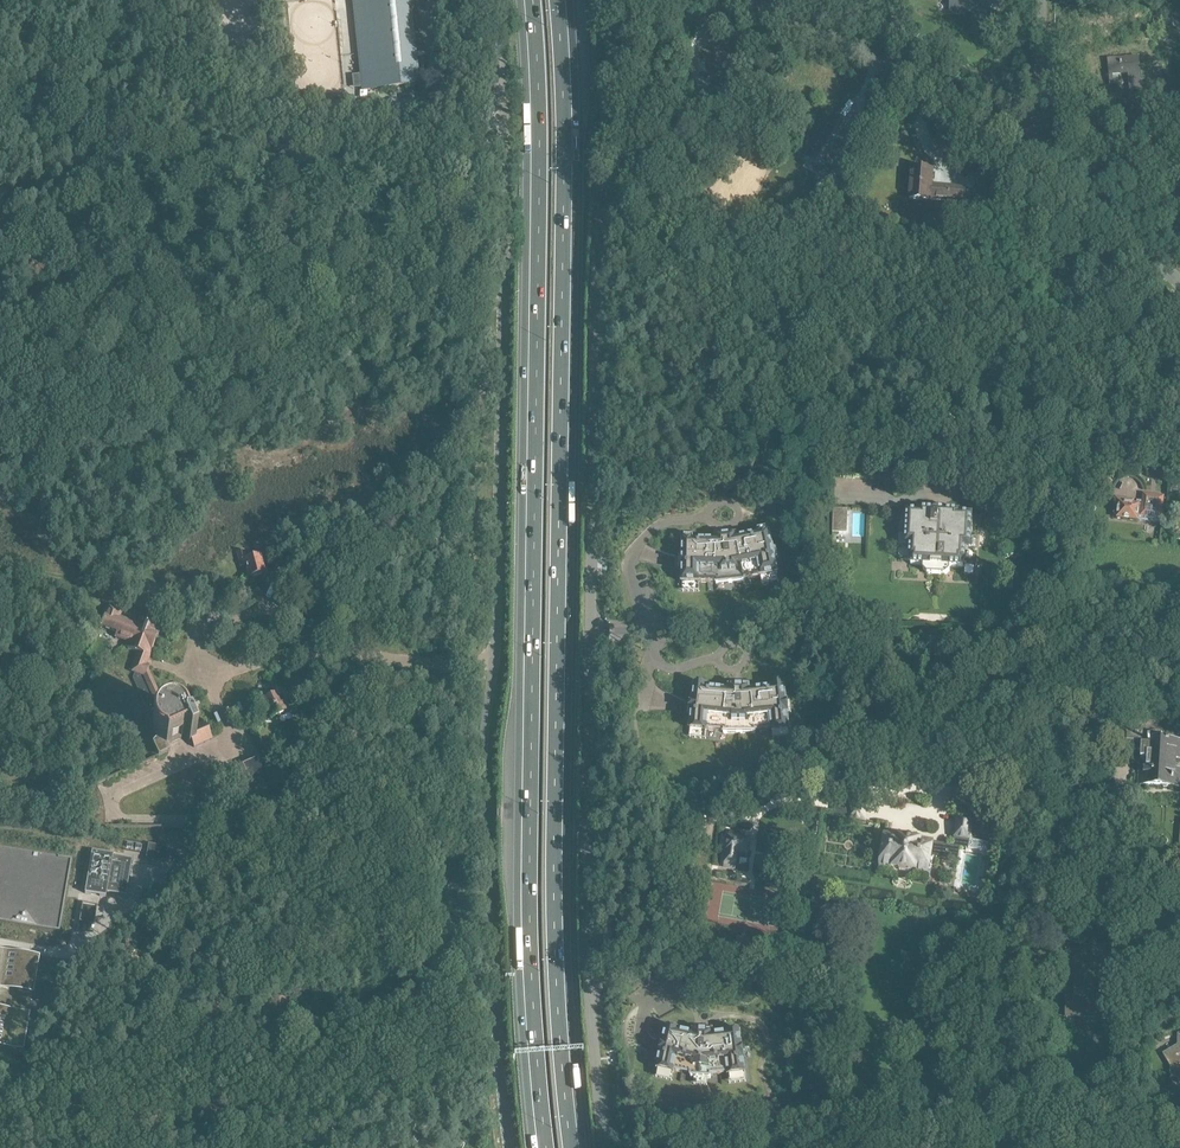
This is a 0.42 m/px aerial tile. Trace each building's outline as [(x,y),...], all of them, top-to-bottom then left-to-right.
[(417,66),(410,0),(353,0),(362,90),(420,85),(418,66),(417,66)] [(949,13),(972,13),(972,33),(987,33),(987,0),(950,0),(949,13)] [(1128,74),(1130,91),(1146,89),(1145,81),(1141,82),(1139,58),(1108,61),(1110,75),(1128,74)] [(738,132),(732,128),(727,138),(730,140),(732,135),(735,137),(738,132)] [(933,170),(912,168),(909,199),(930,201),(930,199),(964,202),(965,186),(932,184),(933,170)] [(971,231),(960,230),(960,237),(971,238),(971,231)] [(952,428),(950,426),(948,425),(948,422),(951,423),(952,417),(950,417),(950,415),(945,415),(945,417),(943,416),(943,422),(946,422),(946,425),(945,425),(943,425),(941,427),(940,429),(940,432),(940,434),(942,436),(944,438),(946,438),(949,437),(951,435),(952,433),(953,431),(952,428)] [(1157,468),(1156,479),(1165,480),(1165,468),(1157,468)] [(1098,485),(1106,491),(1113,482),(1105,475),(1098,485)] [(1116,498),(1114,513),(1117,514),(1117,518),(1137,521),(1138,516),(1160,519),(1163,496),(1143,494),(1142,505),(1134,504),(1134,500),(1116,498)] [(848,510),(833,509),(833,533),(847,533),(848,510)] [(972,551),(971,551),(973,514),(960,513),(960,511),(918,509),(918,511),(906,510),(904,535),(904,548),(903,548),(899,551),(899,557),(902,560),(908,560),(908,561),(910,561),(909,565),(923,566),(923,570),(927,575),(945,576),(950,571),(950,567),(963,568),(963,564),(971,564),(975,561),(975,555),(972,551)] [(682,568),(682,583),(683,583),(700,583),(716,583),(716,584),(745,581),(745,580),(761,577),(777,574),(778,574),(775,559),(772,547),(769,533),(767,533),(767,529),(758,531),(759,535),(736,539),(736,536),(716,537),(716,541),(693,541),(693,537),(684,537),(684,541),(683,541),(683,556),(682,568)] [(247,559),(245,551),(237,552),(241,568),(246,566),(247,569),(246,569),(249,578),(265,574),(260,556),(247,559)] [(130,672),(134,674),(133,678),(147,710),(151,712),(149,714),(149,716),(148,718),(147,720),(147,723),(147,725),(147,727),(147,729),(147,731),(148,734),(158,757),(170,751),(167,745),(187,736),(190,743),(191,742),(194,747),(212,739),(208,729),(209,728),(205,720),(202,721),(203,722),(191,728),(189,723),(187,724),(187,722),(187,719),(186,718),(185,715),(183,713),(182,712),(180,710),(178,709),(175,708),(174,707),(171,707),(170,707),(167,708),(165,708),(164,708),(148,671),(150,666),(146,664),(159,629),(145,624),(144,626),(118,617),(121,610),(108,606),(100,627),(116,633),(115,637),(128,642),(126,645),(128,649),(137,652),(130,672)] [(690,730),(707,732),(707,730),(724,731),(724,733),(755,733),(755,732),(771,730),(772,732),(789,729),(787,714),(789,714),(789,713),(788,702),(788,701),(786,701),(784,684),(782,684),(781,683),(775,684),(774,685),(772,685),(772,688),(766,689),(759,689),(749,691),(749,687),(729,687),(729,690),(720,690),(713,689),(706,688),(706,685),(704,685),(704,684),(698,683),(697,685),(694,684),(692,702),(691,702),(690,714),(691,714),(690,730)] [(264,699),(262,694),(259,696),(263,704),(265,703),(271,718),(290,709),(286,700),(282,702),(277,693),(264,699)] [(1126,728),(1125,742),(1139,743),(1138,750),(1141,750),(1141,757),(1147,758),(1147,767),(1140,766),(1139,784),(1179,787),(1179,769),(1174,769),(1175,759),(1179,760),(1179,741),(1162,740),(1162,735),(1159,732),(1150,732),(1150,729),(1126,728)] [(1100,749),(1100,734),(1085,734),(1086,749),(1100,749)] [(296,747),(299,747),(306,748),(306,738),(296,737),(296,747)] [(265,755),(263,756),(236,768),(243,785),(258,779),(256,775),(271,769),(265,755)] [(952,845),(932,842),(930,856),(957,860),(959,847),(988,852),(990,843),(969,840),(973,818),(957,816),(952,845)] [(927,873),(930,856),(932,842),(885,835),(880,866),(927,873)] [(729,837),(725,863),(735,865),(737,852),(747,853),(749,840),(729,837)] [(145,859),(169,863),(171,847),(148,843),(145,859)] [(60,931),(72,857),(4,845),(0,845),(0,920),(60,931)] [(107,892),(126,896),(132,860),(113,856),(113,855),(92,852),(85,893),(106,897),(107,892)] [(94,925),(97,906),(82,903),(79,922),(94,925)] [(1120,922),(1120,914),(1107,914),(1107,923),(1120,922)] [(1146,946),(1153,946),(1153,938),(1132,937),(1132,945),(1138,945),(1138,951),(1146,951),(1146,946)] [(34,994),(40,956),(0,949),(0,988),(34,994)] [(24,1050),(31,1012),(0,1007),(0,1046),(24,1050)] [(667,1027),(657,1070),(673,1074),(674,1074),(675,1071),(691,1075),(691,1077),(694,1077),(707,1078),(711,1078),(711,1076),(728,1074),(728,1077),(729,1077),(745,1075),(746,1075),(740,1030),(727,1032),(727,1033),(713,1035),(713,1031),(693,1030),(693,1034),(679,1031),(679,1029),(667,1027)] [(1170,1066),(1170,1078),(1177,1078),(1179,1083),(1179,1033),(1178,1034),(1177,1045),(1163,1054),(1170,1066)]
